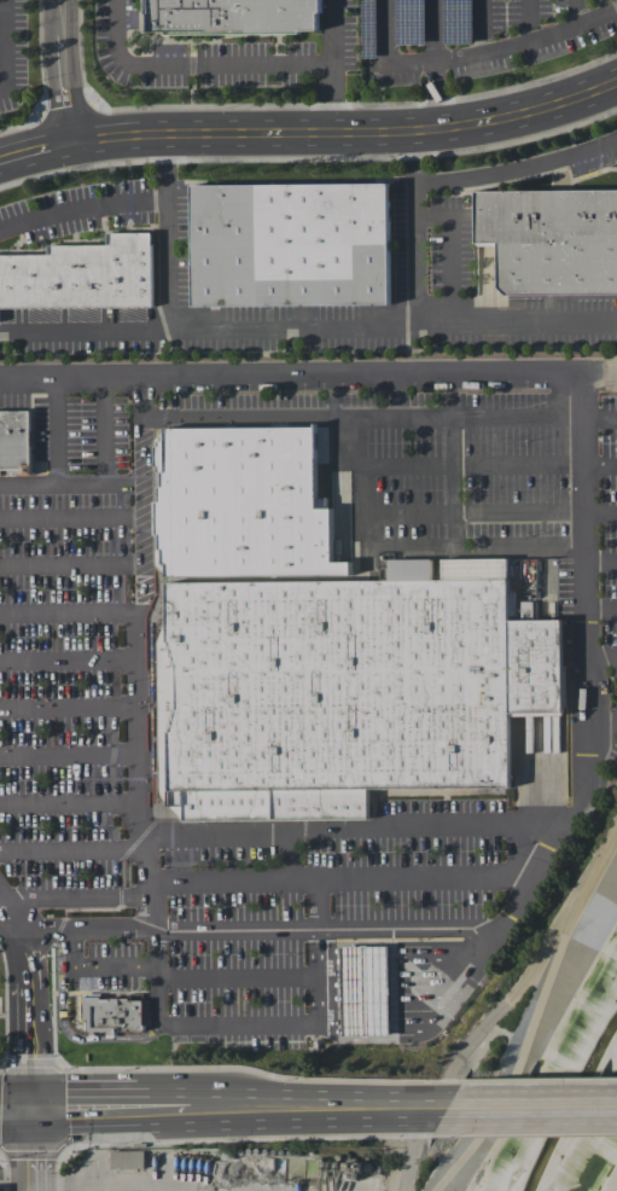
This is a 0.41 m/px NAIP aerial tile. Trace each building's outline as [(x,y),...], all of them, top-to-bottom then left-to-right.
[(146,31),(145,0),(323,0),(324,14),(318,14),(318,29),(299,29),(299,34),(167,36),(167,30),(146,31)] [(191,185),(388,182),(389,303),(192,306),(191,185)] [(475,191),(616,189),(616,295),(507,296),(499,289),(499,244),(476,245),(475,191)] [(1,325),(1,308),(152,307),(152,230),(105,230),(105,244),(51,244),(51,255),(0,256),(0,325),(1,325)] [(33,475),(0,475),(0,411),(33,411),(33,475)] [(316,507),(330,507),(331,560),(351,560),(351,575),(167,577),(164,428),(315,426),(316,507)] [(508,578),(508,558),(442,559),(442,579),(508,578)] [(432,579),(431,559),(389,559),(389,579),(432,579)] [(511,620),(564,620),(565,715),(512,716),(513,790),(371,792),(371,819),(184,823),(184,795),(169,795),(167,585),(511,579),(511,620)] [(340,946),(388,946),(389,959),(389,978),(389,998),(389,1017),(389,1032),(390,1035),(342,1035),(342,1033),(342,1018),(342,998),(340,980),(340,960),(340,947),(340,946)] [(80,998),(146,997),(147,1035),(80,1035),(80,998)]
